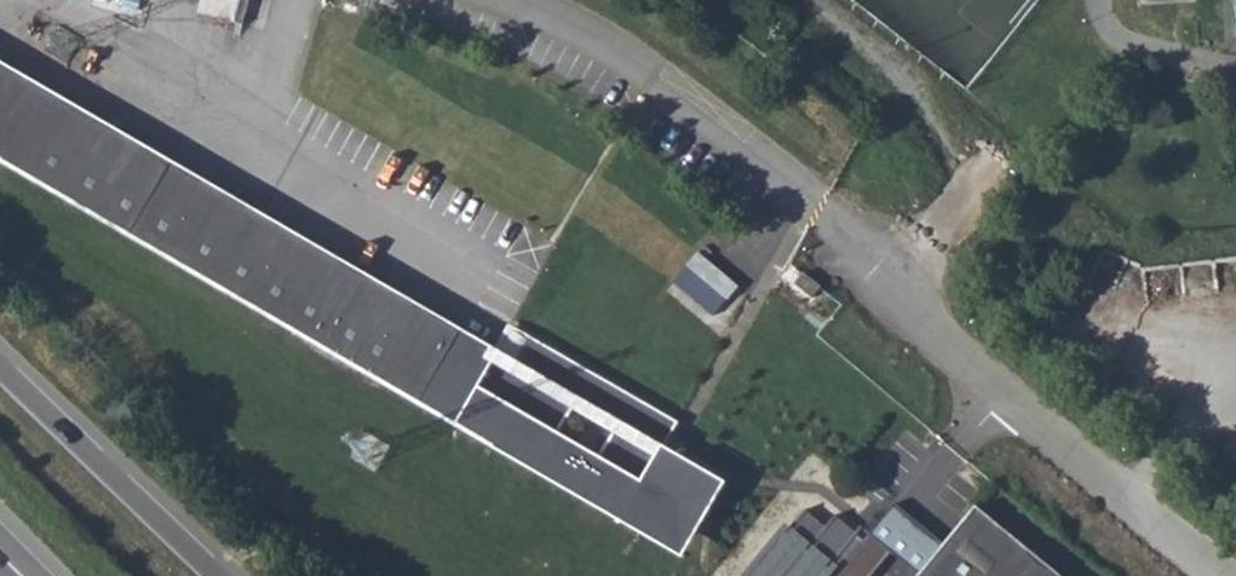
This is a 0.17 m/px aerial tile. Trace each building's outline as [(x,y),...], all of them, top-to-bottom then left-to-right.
[(29,50),(0,32),(0,97),(29,50)] [(428,293),(29,50),(0,97),(0,121),(8,129),(645,521),(692,448),(669,434),(682,414),(536,321),(521,345),(506,335),(498,347),(423,301),(428,293)] [(715,238),(696,258),(735,293),(747,281),(716,253),(723,245),(715,238)] [(801,274),(793,284),(811,298),(819,287),(801,274)] [(428,293),(423,301),(498,347),(506,335),(521,345),(536,321),(514,307),(495,335),(428,293)] [(692,448),(645,521),(686,546),(733,474),(692,448)] [(916,575),(1059,575),(976,505),(916,575)] [(825,525),(807,509),(808,507),(805,506),(746,575),(869,575),(891,550),(869,532),(863,540),(856,533),(862,525),(860,524),(855,530),(836,515),(837,513),(836,512),(825,525)]
